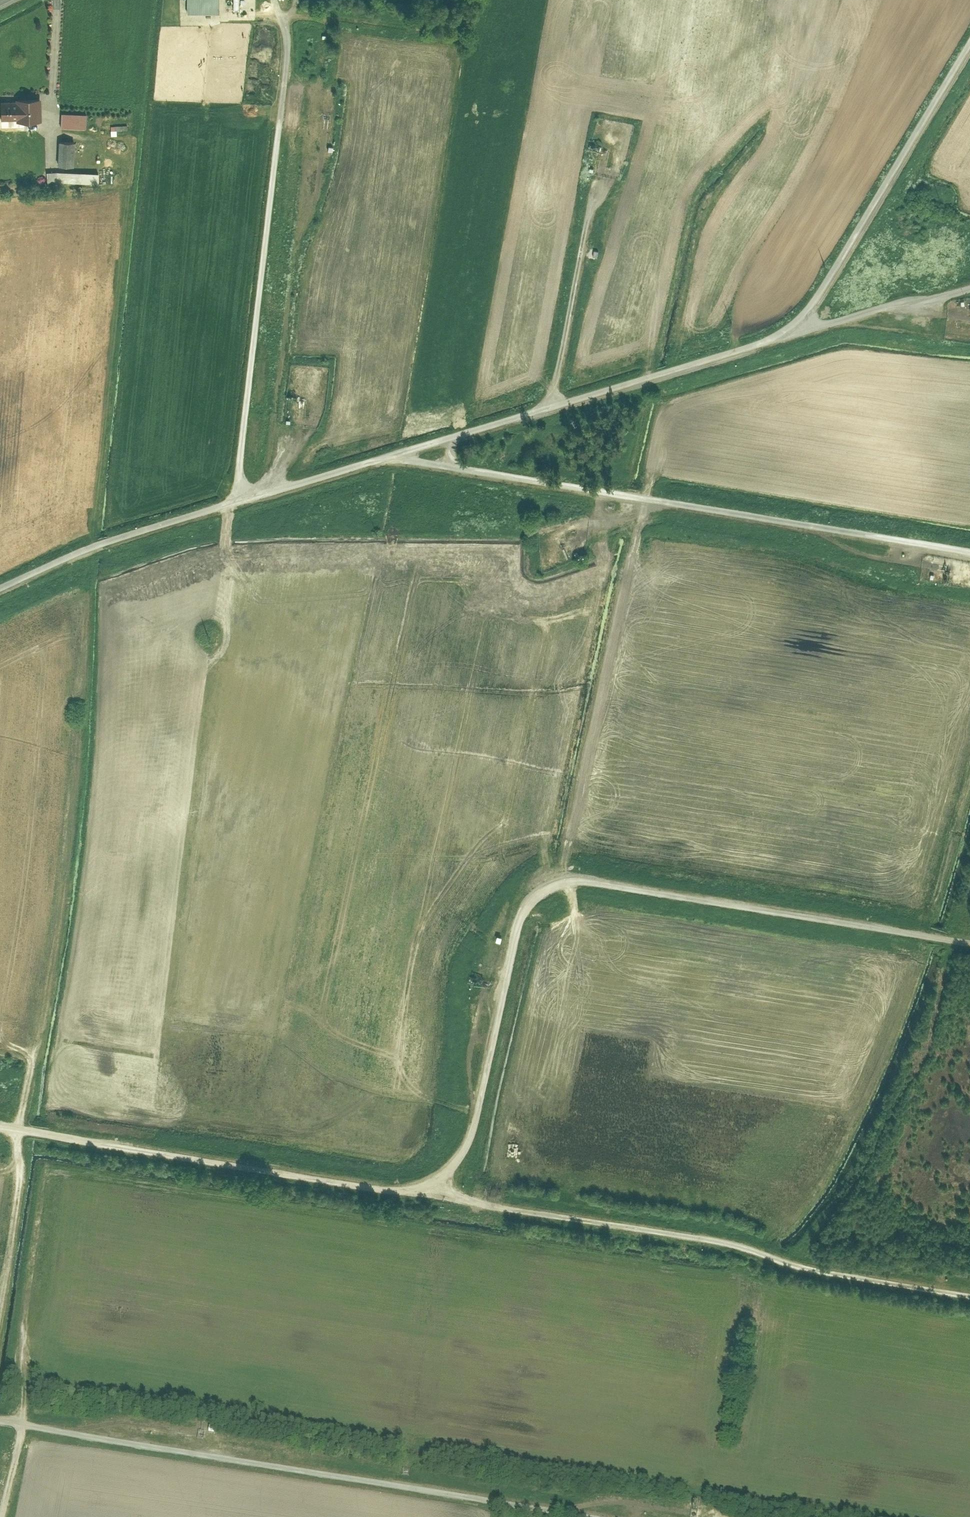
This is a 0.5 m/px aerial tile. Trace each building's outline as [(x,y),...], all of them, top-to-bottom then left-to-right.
[(188,15),(219,15),(219,0),(188,0),(188,15)] [(298,102),(300,92),(294,91),(292,101),(298,102)] [(1,121),(17,121),(17,123),(41,123),(42,100),(17,100),(17,103),(1,103),(1,121)] [(63,108),(62,128),(86,130),(87,109),(63,108)] [(54,140),(54,164),(71,165),(71,140),(54,140)] [(96,171),(44,171),(44,181),(95,182),(96,171)]
